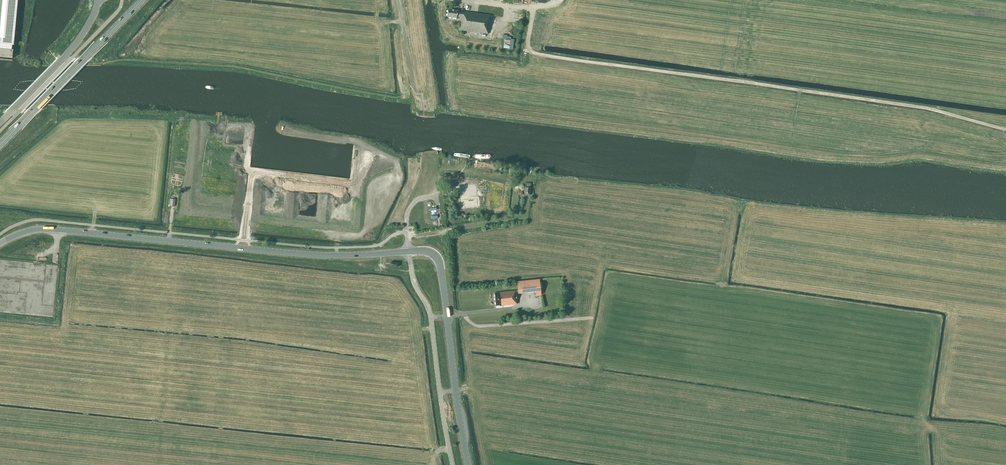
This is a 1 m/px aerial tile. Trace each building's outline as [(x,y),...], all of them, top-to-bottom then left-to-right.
[(12,58),(13,50),(12,50),(12,45),(14,45),(18,0),(0,0),(0,57),(12,58)] [(489,21),(490,15),(458,11),(458,10),(448,9),(447,17),(457,18),(457,17),(461,18),(459,30),(488,34),(490,21),(489,21)] [(537,295),(541,295),(540,279),(517,281),(518,293),(536,292),(537,295)] [(516,304),(516,300),(515,291),(494,293),(496,306),(501,305),(501,306),(516,304)]
